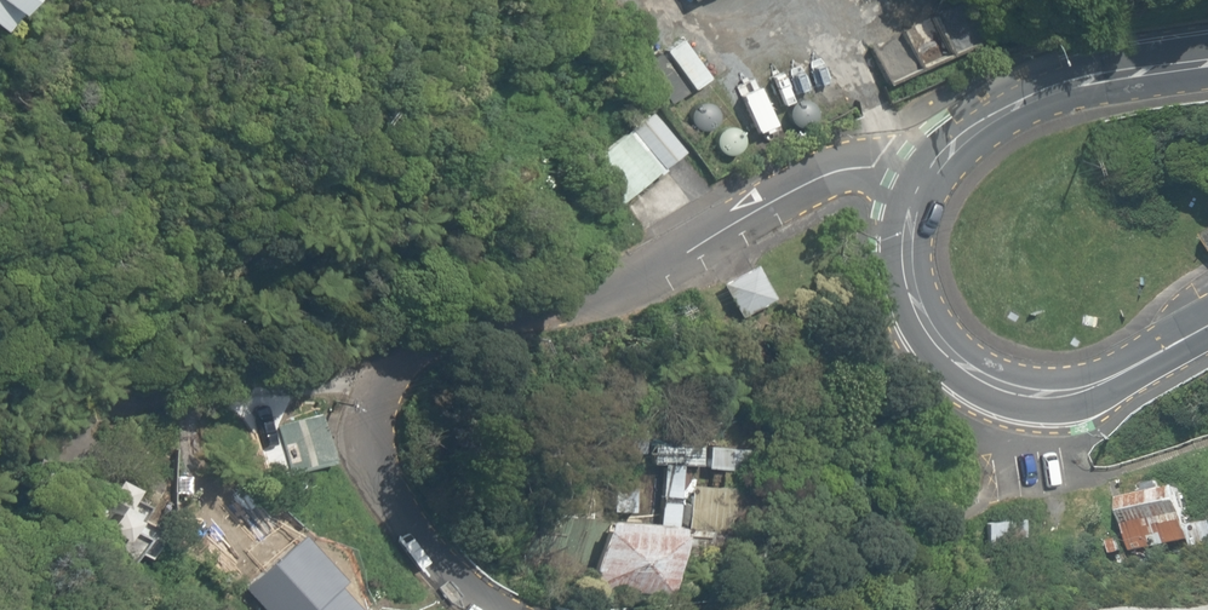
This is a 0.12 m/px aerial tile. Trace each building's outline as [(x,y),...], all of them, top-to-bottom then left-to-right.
[(23,0),(0,0),(0,29),(23,0)] [(909,35),(938,6),(932,0),(876,0),(874,2),(909,35)] [(630,130),(662,169),(683,152),(651,112),(630,130)] [(585,166),(618,205),(658,172),(626,132),(585,166)] [(718,286),(739,319),(773,296),(753,264),(718,286)] [(316,412),(275,424),(290,475),(331,463),(316,412)] [(696,488),(686,487),(681,570),(707,572),(708,558),(743,560),(744,543),(749,543),(750,531),(763,532),(766,486),(740,484),(741,473),(747,474),(749,452),(705,449),(704,468),(720,469),(719,481),(696,479),(696,488)] [(95,548),(120,562),(135,534),(130,531),(145,504),(127,494),(131,487),(111,476),(96,503),(102,506),(103,507),(93,526),(103,532),(95,548)] [(1129,554),(1184,544),(1185,553),(1207,549),(1207,523),(1187,527),(1179,483),(1118,494),(1129,554)] [(590,589),(667,595),(673,526),(596,519),(590,589)] [(985,524),(989,554),(1027,549),(1023,519),(985,524)] [(286,609),(372,609),(345,574),(359,564),(333,529),(310,547),(295,528),(238,571),(265,606),(277,597),(286,609)]
